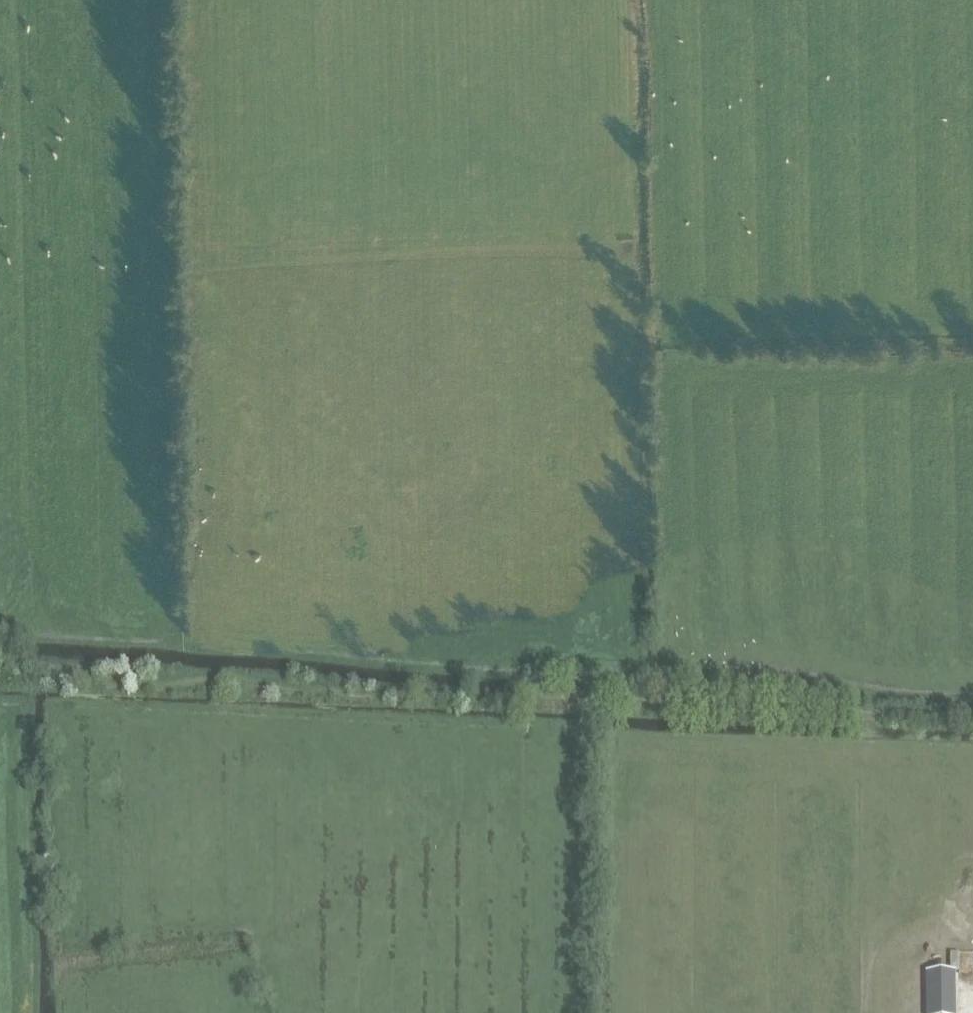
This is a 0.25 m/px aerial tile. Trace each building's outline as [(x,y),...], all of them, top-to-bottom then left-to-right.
[(941,981),(941,990),(958,990),(958,981),(941,981)]
